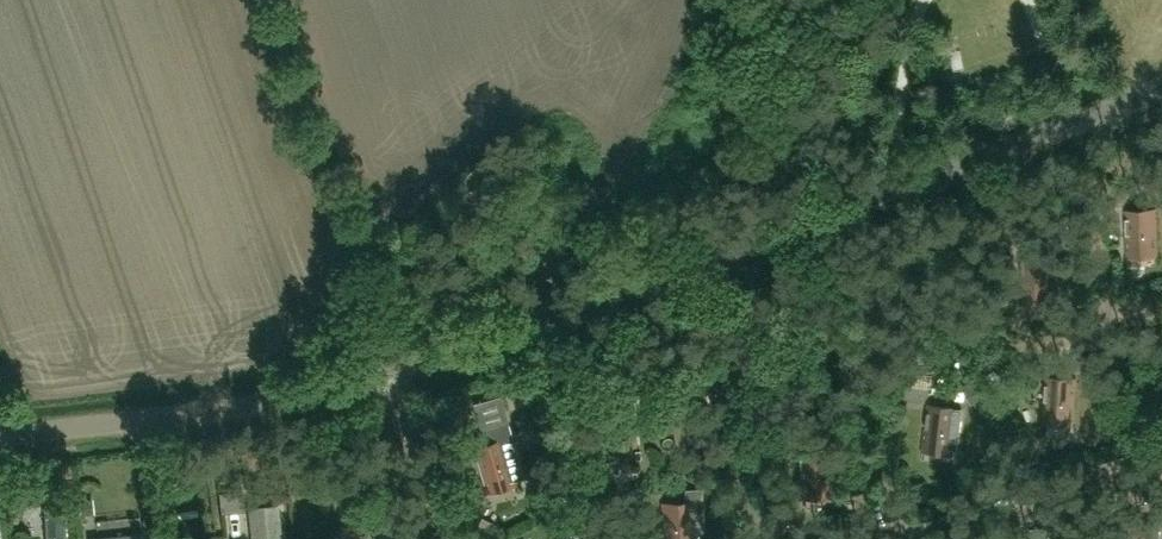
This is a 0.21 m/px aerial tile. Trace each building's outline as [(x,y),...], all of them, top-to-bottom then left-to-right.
[(1158,251),(1156,210),(1126,211),(1128,252),(1158,251)] [(1046,377),(1044,418),(1074,420),(1076,379),(1046,377)] [(637,447),(630,398),(599,402),(605,452),(637,447)] [(924,446),(954,449),(959,450),(964,409),(929,405),(924,446)] [(473,448),(486,492),(515,484),(514,479),(523,477),(508,425),(487,431),(491,443),(473,448)] [(801,452),(804,497),(805,497),(804,493),(832,491),(833,496),(834,496),(831,450),(801,452)] [(662,504),(664,538),(704,538),(701,489),(686,490),(686,503),(662,504)] [(281,501),(248,504),(251,538),(284,538),(281,501)] [(64,515),(45,517),(46,538),(66,538),(64,515)]
